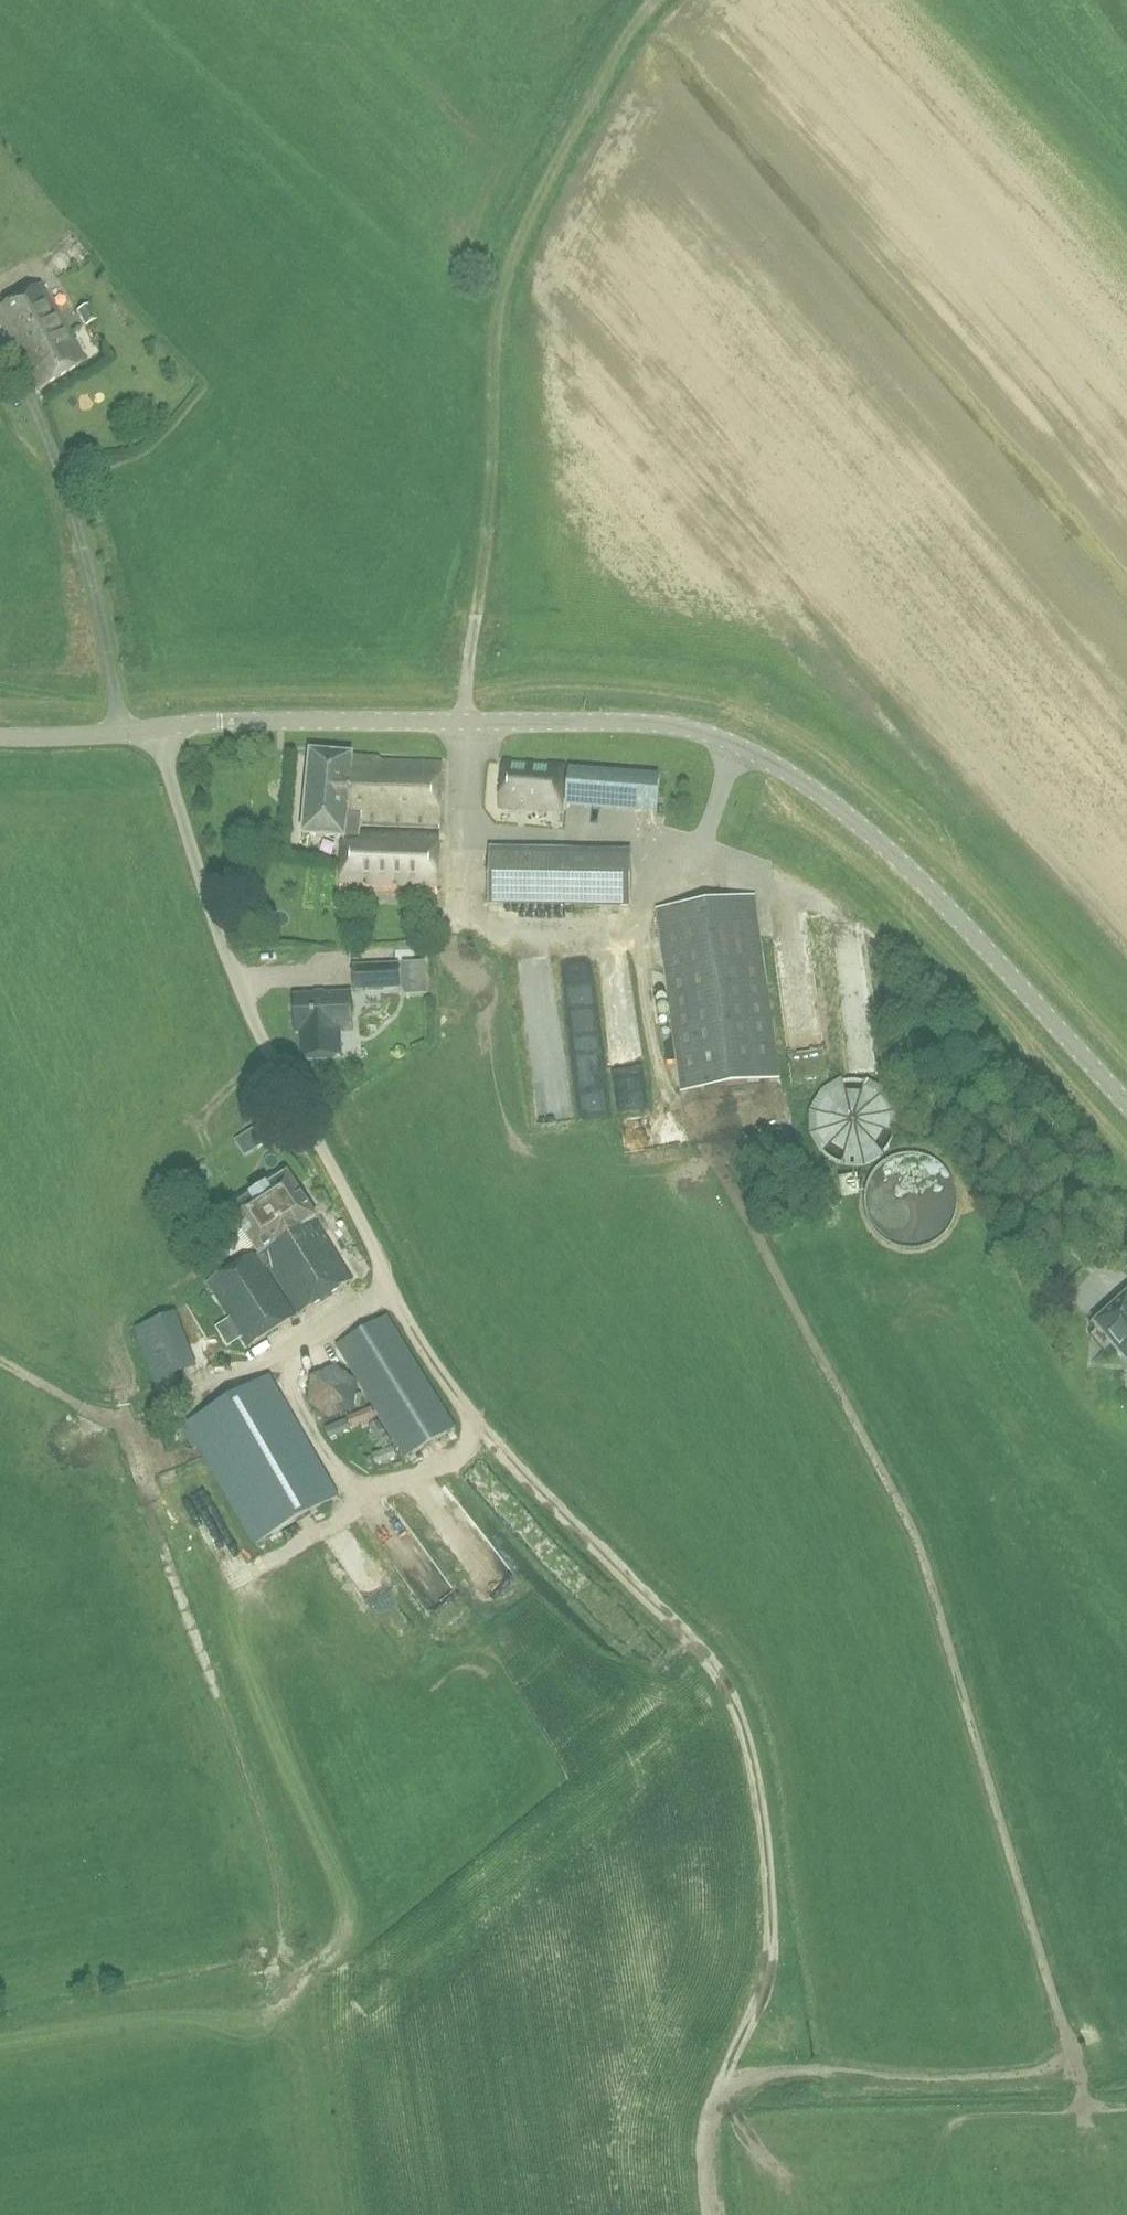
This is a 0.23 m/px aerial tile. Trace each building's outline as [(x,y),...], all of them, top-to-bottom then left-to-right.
[(78,263),(86,250),(73,242),(65,255),(78,263)] [(0,309),(0,323),(38,389),(85,362),(40,285),(0,309)] [(84,326),(94,320),(86,306),(76,311),(84,326)] [(342,892),(437,896),(439,833),(362,831),(362,825),(439,828),(441,763),(380,761),(377,758),(352,757),(352,755),(309,752),(303,835),(344,839),(342,892)] [(500,805),(559,810),(563,765),(504,760),(500,805)] [(659,778),(569,770),(566,805),(656,813),(659,778)] [(488,904),(630,906),(631,852),(489,849),(488,904)] [(673,901),(694,1086),(793,1074),(772,890),(673,901)] [(582,948),(585,969),(604,967),(602,946),(582,948)] [(533,970),(546,1016),(579,1007),(566,961),(533,970)] [(397,964),(352,966),(354,993),(398,991),(397,964)] [(588,982),(589,1023),(599,1023),(600,1039),(614,1039),(614,1031),(608,1031),(607,982),(588,982)] [(295,1033),(351,1030),(349,993),(293,995),(295,1033)] [(810,1029),(835,1028),(835,1005),(809,1006),(810,1029)] [(627,1047),(628,1047),(635,1103),(659,1100),(657,1083),(651,1024),(625,1027),(627,1047)] [(887,1148),(892,1138),(895,1127),(894,1115),(891,1104),(884,1094),(875,1087),(864,1082),(853,1081),(841,1082),(831,1087),(822,1095),(815,1104),(812,1115),(811,1126),(813,1137),(819,1147),(827,1155),(836,1161),(847,1164),(858,1165),(869,1162),(879,1156),(887,1148)] [(259,1125),(247,1133),(257,1148),(269,1140),(259,1125)] [(354,1281),(316,1217),(288,1174),(230,1210),(257,1252),(205,1283),(228,1319),(215,1327),(227,1347),(240,1338),(248,1349),(297,1317),(266,1267),(268,1265),(299,1316),(354,1281)] [(1092,1325),(1097,1330),(1089,1337),(1106,1355),(1113,1348),(1119,1355),(1114,1359),(1125,1371),(1126,1369),(1126,1292),(1092,1325)] [(196,1366),(177,1312),(134,1327),(154,1382),(196,1366)] [(335,1346),(403,1459),(457,1427),(388,1315),(335,1346)] [(254,1545),(340,1496),(271,1375),(180,1427),(193,1450),(198,1447),(254,1545)] [(331,1433),(367,1418),(363,1409),(327,1425),(331,1433)] [(392,1444),(376,1419),(366,1425),(382,1451),(392,1444)] [(351,1549),(394,1596),(408,1583),(366,1537),(351,1549)] [(500,1572),(512,1589),(527,1578),(515,1561),(500,1572)]
